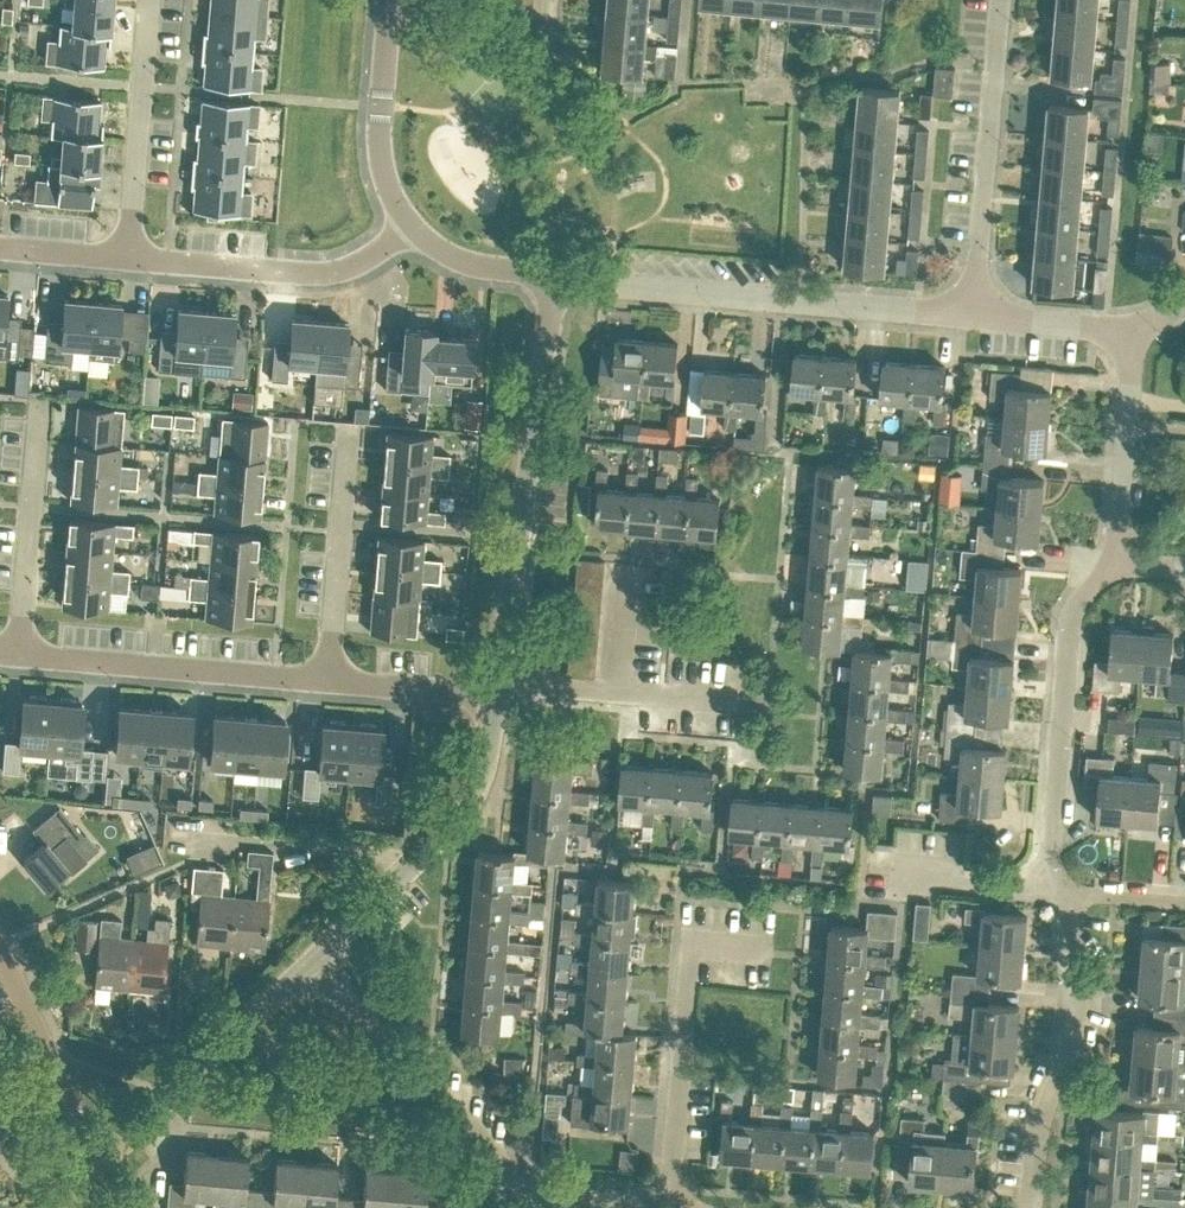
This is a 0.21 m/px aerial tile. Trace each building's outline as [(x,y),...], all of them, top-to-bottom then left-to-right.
[(65,4),(75,5),(73,24),(112,28),(114,0),(65,0),(65,4)] [(209,10),(266,15),(267,0),(210,0),(209,10)] [(609,9),(648,13),(649,0),(610,0),(609,9)] [(682,0),(669,0),(668,14),(681,16),(682,0)] [(760,9),(760,0),(731,0),(731,6),(760,9)] [(790,12),(791,0),(760,0),(760,9),(790,12)] [(820,14),(821,0),(791,0),(790,12),(820,14)] [(850,17),(852,0),(821,0),(820,14),(850,17)] [(881,20),(883,0),(852,0),(850,17),(881,20)] [(1097,19),(1098,0),(1059,0),(1058,15),(1097,19)] [(1130,0),(1118,0),(1117,17),(1129,18),(1130,0)] [(1,20),(11,21),(12,6),(2,5),(1,20)] [(609,9),(607,37),(646,41),(648,13),(609,9)] [(266,15),(209,10),(207,32),(204,32),(204,31),(203,31),(201,46),(253,51),(254,35),(264,36),(266,15)] [(656,14),(655,25),(666,26),(668,15),(656,14)] [(668,14),(666,37),(678,38),(681,16),(668,14)] [(1055,45),(1094,48),(1097,19),(1058,15),(1055,45)] [(1117,17),(1115,41),(1127,42),(1129,18),(1117,17)] [(112,28),(73,24),(60,24),(59,41),(49,40),(48,61),(57,62),(104,66),(106,43),(111,44),(112,28)] [(646,42),(646,41),(607,37),(604,69),(643,73),(645,55),(657,56),(658,44),(646,42)] [(1052,76),(1091,79),(1094,48),(1055,45),(1052,76)] [(253,51),(201,46),(200,61),(202,62),(202,61),(205,61),(204,62),(205,62),(203,83),(203,84),(250,88),(250,87),(260,88),(261,67),(252,66),(253,51)] [(665,50),(663,73),(675,75),(677,51),(665,50)] [(1094,88),(1122,90),(1125,55),(1114,53),(1112,70),(1100,69),(1100,75),(1095,75),(1094,88)] [(1152,79),(1173,81),(1175,62),(1154,60),(1152,79)] [(953,96),(956,67),(937,65),(934,94),(953,96)] [(859,118),(898,121),(901,91),(862,87),(859,118)] [(918,113),(923,114),(931,114),(933,90),(921,89),(918,113)] [(1094,93),(1092,106),(1097,106),(1097,113),(1108,114),(1107,130),(1119,131),(1122,96),(1094,93)] [(102,99),(54,95),(54,96),(45,95),(43,117),(53,117),(51,134),(64,136),(102,139),(104,122),(100,122),(102,99)] [(198,136),(199,136),(246,139),(247,123),(257,124),(258,103),(249,102),(201,98),(201,99),(202,99),(200,120),(200,121),(197,120),(195,119),(194,135),(196,135),(198,135),(198,136)] [(1047,136),(1085,139),(1088,109),(1049,105),(1047,136)] [(856,148),(895,151),(898,121),(859,118),(856,148)] [(927,150),(929,127),(918,125),(915,149),(927,150)] [(102,139),(64,136),(62,155),(53,154),(52,163),(100,167),(102,139)] [(255,140),(246,139),(199,136),(197,156),(196,157),(194,157),(194,156),(192,156),(191,171),(243,175),(244,160),(254,161),(255,140)] [(1044,165),(1083,169),(1085,139),(1047,136),(1044,165)] [(1116,168),(1118,144),(1106,143),(1104,167),(1116,168)] [(854,177),(892,181),(895,151),(856,148),(854,177)] [(14,149),(13,160),(28,161),(29,150),(14,149)] [(915,149),(913,173),(925,174),(927,150),(915,149)] [(100,167),(52,163),(49,162),(48,180),(38,179),(36,200),(92,205),(94,183),(99,184),(100,167)] [(1042,195),(1080,198),(1083,169),(1044,165),(1042,195)] [(1104,167),(1102,191),(1113,192),(1116,168),(1104,167)] [(243,175),(191,171),(190,186),(191,186),(194,186),(194,187),(193,207),(192,207),(192,209),(207,210),(207,216),(222,217),(222,211),(239,213),(239,212),(249,213),(251,192),(241,191),(243,175)] [(851,207),(890,211),(892,181),(854,177),(851,207)] [(910,209),(922,210),(924,187),(912,185),(910,209)] [(1039,224),(1078,228),(1080,198),(1042,195),(1039,224)] [(1099,227),(1110,228),(1113,204),(1101,203),(1099,227)] [(848,237),(887,241),(890,211),(851,207),(848,237)] [(910,209),(908,233),(920,234),(922,210),(910,209)] [(1036,254),(1075,257),(1078,228),(1039,224),(1036,254)] [(1099,227),(1097,251),(1108,252),(1110,228),(1099,227)] [(1140,231),(1136,259),(1169,263),(1173,235),(1140,231)] [(845,268),(884,271),(887,241),(848,237),(845,268)] [(904,269),(916,271),(918,247),(907,246),(904,269)] [(1034,284),(1072,287),(1075,257),(1036,254),(1034,284)] [(1093,287),(1105,288),(1107,264),(1095,263),(1093,287)] [(17,357),(20,324),(5,322),(7,293),(0,292),(0,355),(17,357)] [(47,326),(44,359),(71,361),(72,344),(89,345),(93,300),(64,298),(62,327),(47,326)] [(89,345),(88,356),(116,359),(118,332),(119,332),(121,303),(93,300),(89,345)] [(160,335),(157,368),(173,370),(200,372),(202,354),(203,354),(206,310),(177,307),(175,336),(160,335)] [(234,312),(206,310),(203,354),(230,357),(229,374),(244,376),(247,343),(232,341),(234,312)] [(316,364),(319,319),(291,317),(288,346),(273,345),(271,378),(286,379),(288,361),(316,364)] [(345,351),(348,321),(319,319),(316,364),(314,382),(357,385),(360,352),(345,351)] [(401,371),(428,373),(433,334),(434,329),(405,326),(402,355),(387,354),(384,388),(400,389),(401,371)] [(433,334),(428,373),(428,379),(470,383),(474,338),(433,334)] [(129,336),(127,348),(144,350),(145,337),(129,336)] [(644,376),(647,339),(617,337),(616,351),(603,350),(599,392),(638,395),(640,376),(644,376)] [(675,379),(678,342),(647,339),(644,376),(640,376),(638,395),(649,396),(651,377),(675,379)] [(822,392),(825,354),(795,352),(791,389),(815,391),(813,410),(824,411),(826,392),(822,392)] [(852,394),(855,357),(825,354),(822,392),(826,392),(826,391),(844,393),(843,413),(854,414),(855,395),(852,394)] [(914,419),(915,400),(912,399),(915,362),(885,359),(882,397),(885,397),(904,398),(902,418),(914,419)] [(932,421),(943,422),(945,401),(942,401),(945,365),(915,362),(912,399),(915,400),(916,400),(934,401),(932,421)] [(1034,384),(1058,385),(1059,367),(1034,366),(1034,384)] [(692,368),(688,411),(692,411),(706,413),(707,406),(708,406),(727,407),(725,427),(736,428),(738,408),(733,408),(736,371),(706,368),(706,369),(692,368)] [(1005,414),(1048,418),(1051,388),(1018,385),(1019,371),(991,368),(989,396),(1006,398),(1005,414)] [(756,428),(756,429),(766,430),(768,409),(764,409),(767,373),(736,371),(733,408),(738,408),(757,410),(756,428)] [(234,406),(249,407),(251,393),(236,391),(234,406)] [(467,397),(464,426),(478,427),(481,398),(467,397)] [(124,407),(78,404),(75,443),(120,446),(124,407)] [(368,406),(352,405),(351,419),(367,421),(368,406)] [(150,422),(170,424),(171,412),(151,410),(150,422)] [(670,410),(668,438),(685,440),(687,411),(670,410)] [(692,411),(690,430),(704,431),(706,413),(692,411)] [(173,424),(192,426),(194,413),(174,412),(173,424)] [(983,458),(1012,460),(1013,446),(1046,449),(1048,418),(1005,414),(1003,433),(985,431),(983,458)] [(264,459),(267,420),(221,416),(218,456),(264,459)] [(638,422),(624,421),(624,435),(637,436),(638,422)] [(735,433),(734,444),(754,446),(764,447),(766,430),(756,429),(755,435),(735,433)] [(432,433),(386,430),(384,460),(448,465),(449,453),(430,451),(431,439),(432,433)] [(120,446),(75,443),(72,471),(137,476),(138,464),(119,462),(120,450),(120,446)] [(261,487),(264,459),(218,456),(218,458),(217,471),(198,469),(197,481),(261,487)] [(997,505),(1041,509),(1043,477),(1011,474),(1012,460),(983,458),(981,486),(998,487),(997,505)] [(448,465),(384,460),(381,488),(427,492),(427,486),(428,474),(447,476),(448,465)] [(819,463),(816,494),(853,497),(854,492),(853,492),(855,473),(874,474),(876,464),(855,462),(854,466),(819,463)] [(597,523),(627,525),(630,490),(626,489),(626,488),(608,486),(609,468),(598,467),(597,486),(600,487),(597,523)] [(627,525),(657,528),(660,492),(655,492),(655,490),(637,489),(639,470),(628,469),(626,488),(626,489),(630,490),(627,525)] [(72,471),(70,499),(116,503),(116,497),(117,485),(136,487),(137,476),(72,471)] [(658,528),(687,531),(690,495),(685,495),(685,493),(666,492),(668,473),(658,472),(656,490),(655,490),(655,492),(660,492),(657,528),(658,528)] [(945,472),(944,500),(965,500),(966,472),(945,472)] [(687,531),(717,533),(720,497),(697,494),(699,476),(687,475),(686,493),(685,493),(685,495),(690,495),(687,531)] [(213,511),(259,515),(261,487),(197,481),(196,492),(215,493),(214,506),(213,511)] [(381,488),(379,517),(444,522),(445,510),(425,508),(426,496),(427,496),(427,492),(381,488)] [(816,494),(814,524),(851,527),(851,522),(853,503),(872,504),(874,493),(854,492),(853,497),(816,494)] [(589,493),(578,493),(576,511),(588,512),(589,493)] [(989,551),(1005,552),(1006,536),(1039,539),(1041,509),(997,505),(996,523),(978,522),(976,549),(989,551)] [(451,506),(450,522),(467,523),(468,507),(451,506)] [(133,523),(68,517),(66,546),(112,549),(112,546),(113,533),(132,535),(133,523)] [(814,524),(811,553),(848,557),(849,552),(848,552),(850,534),(870,535),(871,524),(851,522),(851,527),(814,524)] [(255,562),(258,533),(193,528),(192,540),(211,542),(210,554),(209,558),(255,562)] [(377,534),(375,563),(440,568),(441,558),(421,556),(422,544),(423,544),(423,538),(377,534)] [(112,549),(66,546),(64,574),(128,579),(129,569),(110,568),(111,555),(112,549)] [(976,594),(1020,598),(1022,565),(988,562),(989,551),(976,549),(962,547),(960,575),(977,577),(976,594)] [(811,553),(808,583),(846,586),(846,582),(847,563),(867,564),(869,554),(849,552),(848,557),(811,553)] [(579,557),(578,570),(604,572),(605,559),(579,557)] [(253,590),(255,562),(209,558),(209,563),(208,576),(189,574),(188,585),(253,590)] [(375,563),(373,591),(419,595),(419,591),(420,579),(439,581),(440,568),(375,563)] [(603,586),(604,573),(578,571),(576,583),(603,586)] [(64,574),(61,604),(107,608),(107,603),(108,590),(127,592),(128,579),(64,574)] [(141,581),(140,596),(157,597),(158,583),(141,581)] [(808,583),(805,613),(843,616),(843,611),(845,593),(865,595),(866,583),(846,582),(846,586),(808,583)] [(602,599),(603,586),(576,583),(575,596),(602,599)] [(205,616),(250,620),(253,590),(188,585),(187,597),(206,598),(205,611),(205,616)] [(419,595),(373,591),(369,630),(415,634),(419,595)] [(955,638),(982,640),(983,624),(1018,627),(1020,598),(976,594),(975,612),(957,611),(955,638)] [(602,599),(575,596),(574,609),(601,611),(602,599)] [(600,624),(601,611),(574,609),(573,622),(600,624)] [(802,643),(840,646),(842,622),(862,624),(864,613),(843,611),(843,616),(805,613),(802,643)] [(573,622),(572,635),(599,637),(600,624),(573,622)] [(445,636),(465,638),(466,626),(446,624),(445,636)] [(1122,671),(1139,673),(1143,629),(1112,626),(1110,660),(1096,658),(1093,687),(1120,689),(1122,671)] [(1183,694),(1184,675),(1184,666),(1171,665),(1174,631),(1143,629),(1139,673),(1157,674),(1156,692),(1183,694)] [(598,650),(599,637),(572,635),(571,647),(598,650)] [(968,684),(1012,688),(1014,655),(982,653),(982,640),(955,638),(953,666),(970,667),(968,684)] [(598,650),(571,647),(570,660),(596,662),(598,650)] [(855,648),(853,678),(890,681),(891,676),(892,658),(912,659),(912,649),(892,647),(891,651),(855,648)] [(569,673),(595,675),(596,662),(570,660),(569,673)] [(853,678),(850,708),(888,711),(888,706),(890,687),(909,689),(910,678),(891,676),(890,681),(853,678)] [(947,728),(975,730),(976,715),(1010,717),(1012,688),(968,684),(967,702),(949,701),(947,728)] [(48,747),(52,699),(44,699),(45,695),(30,694),(29,698),(23,697),(19,741),(5,740),(2,769),(17,771),(19,744),(48,747)] [(60,700),(52,699),(48,747),(65,748),(64,760),(76,761),(75,776),(90,777),(92,748),(78,746),(82,702),(75,701),(75,698),(60,696),(60,700)] [(115,752),(139,754),(143,707),(119,705),(115,752)] [(850,708),(848,738),(885,741),(885,736),(887,717),(906,719),(907,708),(888,706),(888,711),(850,708)] [(166,709),(143,707),(139,754),(162,756),(166,709)] [(186,758),(190,711),(166,709),(162,756),(186,758)] [(238,715),(214,713),(210,760),(234,762),(238,715)] [(261,717),(238,715),(234,762),(257,764),(261,717)] [(281,766),(285,719),(261,717),(257,764),(281,766)] [(1167,732),(1183,733),(1184,719),(1168,718),(1167,732)] [(319,770),(348,772),(352,725),(344,724),(344,720),(329,719),(329,723),(322,722),(318,767),(304,765),(302,795),(317,796),(319,770)] [(374,801),(389,802),(392,773),(378,772),(381,727),(374,727),(375,723),(360,722),(360,725),(352,725),(348,772),(377,774),(374,801)] [(961,773),(1004,777),(1006,745),(974,742),(975,730),(947,728),(945,755),(962,756),(961,773)] [(1170,748),(1182,749),(1183,735),(1171,735),(1170,748)] [(845,769),(882,772),(884,747),(904,749),(905,737),(885,736),(885,741),(848,738),(845,769)] [(1098,815),(1127,818),(1131,774),(1112,772),(1113,755),(1088,753),(1085,782),(1100,783),(1098,815)] [(538,759),(535,791),(572,794),(573,788),(574,770),(594,771),(595,760),(574,758),(574,762),(538,759)] [(1127,818),(1158,820),(1161,788),(1174,789),(1176,760),(1149,758),(1148,775),(1131,774),(1127,818)] [(650,804),(654,766),(623,763),(620,801),(644,802),(643,821),(653,823),(655,804),(650,804)] [(683,825),(685,807),(680,806),(684,768),(654,766),(650,804),(655,804),(655,803),(675,805),(673,823),(683,825)] [(703,826),(714,828),(716,807),(711,807),(714,771),(684,768),(680,806),(685,807),(685,805),(704,808),(703,826)] [(940,817),(968,819),(969,804),(1002,806),(1004,777),(961,773),(959,791),(942,790),(940,817)] [(535,791),(532,819),(569,822),(570,818),(572,799),(591,801),(592,790),(573,788),(572,794),(535,791)] [(121,803),(135,804),(136,795),(121,794),(121,803)] [(877,814),(896,815),(896,794),(878,794),(877,814)] [(136,795),(135,804),(149,806),(150,796),(136,795)] [(191,796),(176,795),(176,804),(190,805),(191,796)] [(212,797),(198,796),(197,806),(212,807),(212,797)] [(763,808),(764,799),(734,796),(731,833),(754,835),(753,853),(763,855),(765,837),(761,837),(763,808)] [(791,840),(794,801),(764,799),(763,808),(761,837),(765,837),(765,835),(784,838),(782,856),(793,857),(795,840),(791,840)] [(823,860),(825,843),(820,842),(824,804),(794,801),(791,840),(795,840),(795,839),(814,840),(813,859),(823,860)] [(842,862),(853,863),(855,843),(851,842),(854,807),(824,804),(820,842),(825,843),(825,842),(844,843),(842,862)] [(73,842),(82,834),(58,805),(32,828),(42,841),(22,858),(45,885),(67,866),(71,871),(87,858),(73,842)] [(239,806),(239,815),(253,816),(253,807),(239,806)] [(253,807),(253,816),(267,817),(267,808),(253,807)] [(532,819),(530,850),(536,851),(550,852),(567,853),(569,829),(588,831),(589,820),(570,818),(569,822),(532,819)] [(593,830),(595,845),(614,842),(612,827),(593,830)] [(150,843),(124,854),(132,871),(158,860),(150,843)] [(229,946),(264,949),(272,850),(246,848),(245,863),(257,864),(254,896),(234,894),(229,946)] [(480,849),(477,880),(514,883),(514,879),(516,860),(535,862),(536,851),(530,850),(516,849),(516,853),(480,849)] [(549,863),(550,852),(536,851),(535,862),(549,863)] [(195,942),(229,946),(234,894),(220,893),(222,868),(192,865),(189,891),(199,891),(195,942)] [(596,908),(633,911),(636,881),(599,877),(597,901),(577,900),(577,905),(577,911),(596,912),(596,908)] [(477,880),(474,910),(511,913),(512,908),(513,890),(533,891),(534,880),(514,879),(514,883),(477,880)] [(577,905),(577,900),(578,890),(564,889),(563,904),(577,905)] [(917,900),(914,935),(929,936),(932,901),(917,900)] [(983,920),(981,941),(1024,945),(1027,914),(984,910),(984,906),(965,904),(964,918),(983,920)] [(474,910),(471,939),(508,943),(509,938),(511,919),(530,921),(531,910),(512,908),(511,913),(474,910)] [(594,938),(631,941),(633,911),(596,908),(596,912),(594,931),(575,929),(576,917),(563,915),(561,934),(574,935),(574,940),(593,942),(594,938)] [(832,923),(830,954),(867,957),(867,952),(869,933),(896,936),(898,911),(869,908),(868,926),(832,923)] [(74,945),(93,947),(96,918),(76,916),(74,945)] [(94,985),(127,988),(132,936),(119,935),(121,918),(100,916),(94,985)] [(127,988),(162,991),(169,917),(154,916),(153,926),(146,925),(145,937),(132,936),(127,988)] [(1184,969),(1184,922),(1162,920),(1161,935),(1145,933),(1142,964),(1184,969)] [(471,939),(469,969),(506,972),(506,968),(508,949),(527,951),(542,952),(543,941),(528,940),(509,938),(508,943),(471,939)] [(591,968),(628,971),(631,941),(594,938),(593,942),(592,961),(572,959),(571,970),(591,972),(591,968)] [(952,984),(990,988),(991,973),(1022,976),(1024,945),(981,941),(979,972),(953,970),(952,984)] [(830,954),(827,983),(864,987),(864,982),(866,963),(885,965),(886,954),(867,952),(867,957),(830,954)] [(1154,1011),(1184,1014),(1184,985),(1184,980),(1184,969),(1142,964),(1139,996),(1156,997),(1154,1011)] [(469,969),(466,999),(503,1002),(503,998),(505,979),(525,981),(526,970),(506,968),(506,972),(469,969)] [(588,997),(625,1000),(628,971),(591,968),(591,972),(589,991),(569,989),(568,1000),(588,1002),(588,997)] [(827,983),(824,1013),(861,1016),(862,1012),(863,993),(883,995),(884,984),(864,982),(864,987),(827,983)] [(950,1013),(974,1015),(973,1032),(1017,1036),(1019,1004),(989,1002),(990,988),(952,984),(950,1013)] [(525,1005),(536,1006),(537,991),(526,990),(525,1005)] [(600,1029),(623,1031),(625,1000),(588,997),(588,1002),(586,1021),(567,1019),(566,1030),(586,1032),(587,1028),(600,1029)] [(463,1029),(500,1033),(502,1009),(522,1010),(523,1000),(503,998),(503,1002),(466,999),(463,1029)] [(1134,1055),(1184,1059),(1184,1014),(1154,1011),(1153,1026),(1137,1024),(1134,1055)] [(824,1013),(822,1043),(859,1046),(859,1042),(861,1023),(880,1025),(881,1014),(862,1012),(861,1016),(824,1013)] [(577,1062),(597,1064),(597,1059),(634,1063),(637,1032),(623,1031),(600,1029),(598,1053),(578,1051),(577,1062)] [(946,1061),(944,1075),(982,1078),(983,1064),(1014,1067),(1017,1036),(973,1032),(954,1030),(952,1058),(946,1057),(946,1061)] [(819,1073),(856,1077),(858,1053),(878,1054),(878,1043),(859,1042),(859,1046),(822,1043),(819,1073)] [(551,1044),(551,1055),(567,1056),(567,1044),(551,1044)] [(1134,1055),(1131,1086),(1147,1088),(1146,1102),(1184,1105),(1184,1059),(1134,1055)] [(504,1057),(504,1075),(522,1076),(523,1057),(504,1057)] [(575,1081),(574,1092),(594,1094),(594,1089),(631,1093),(634,1063),(597,1059),(597,1064),(595,1083),(575,1081)] [(982,1078),(944,1075),(943,1089),(981,1092),(982,1078)] [(786,1083),(785,1100),(796,1100),(797,1084),(786,1083)] [(545,1109),(559,1110),(559,1101),(565,1102),(566,1091),(546,1089),(545,1109)] [(594,1094),(574,1092),(572,1105),(579,1106),(579,1110),(572,1110),(571,1122),(592,1123),(593,1120),(629,1123),(631,1093),(594,1089),(594,1094)] [(843,1096),(842,1108),(853,1109),(854,1097),(843,1096)] [(722,1155),(752,1158),(756,1120),(751,1120),(732,1118),(734,1099),(723,1098),(721,1119),(725,1119),(722,1155)] [(756,1120),(752,1158),(782,1160),(786,1123),(781,1123),(762,1121),(764,1101),(753,1101),(751,1120),(756,1120)] [(782,1160),(812,1163),(815,1125),(811,1125),(792,1123),(793,1104),(782,1103),(781,1123),(786,1123),(782,1160)] [(1097,1105),(1094,1133),(1143,1137),(1157,1139),(1158,1129),(1143,1128),(1145,1109),(1097,1105)] [(815,1125),(812,1163),(842,1165),(845,1128),(840,1127),(826,1126),(827,1121),(822,1121),(823,1106),(812,1106),(811,1125),(815,1125)] [(842,1165),(872,1168),(875,1130),(851,1128),(853,1109),(842,1108),(840,1127),(845,1128),(842,1165)] [(912,1181),(942,1184),(946,1138),(923,1136),(925,1116),(903,1115),(899,1162),(913,1163),(912,1181)] [(942,1184),(974,1186),(977,1149),(979,1149),(982,1122),(970,1120),(968,1140),(946,1138),(942,1184)] [(1094,1133),(1092,1160),(1140,1164),(1140,1165),(1155,1166),(1156,1156),(1141,1154),(1143,1137),(1094,1133)] [(212,1195),(216,1151),(185,1149),(183,1181),(168,1180),(166,1207),(194,1207),(196,1194),(212,1195)] [(258,1187),(244,1186),(247,1154),(216,1151),(212,1195),(231,1197),(230,1207),(256,1207),(258,1187)] [(302,1203),(306,1159),(275,1157),(272,1189),(258,1187),(256,1207),(285,1207),(286,1202),(302,1203)] [(348,1195),(334,1194),(337,1162),(306,1159),(302,1203),(321,1205),(321,1207),(347,1207),(348,1195)] [(1154,1183),(1155,1166),(1140,1165),(1140,1164),(1092,1160),(1089,1188),(1138,1191),(1138,1192),(1153,1193),(1154,1183)] [(396,1167),(366,1164),(363,1197),(348,1195),(347,1207),(393,1207),(396,1167)] [(393,1207),(423,1207),(427,1169),(396,1167),(393,1207)] [(1138,1192),(1138,1191),(1089,1188),(1088,1207),(1137,1207),(1138,1192)]
